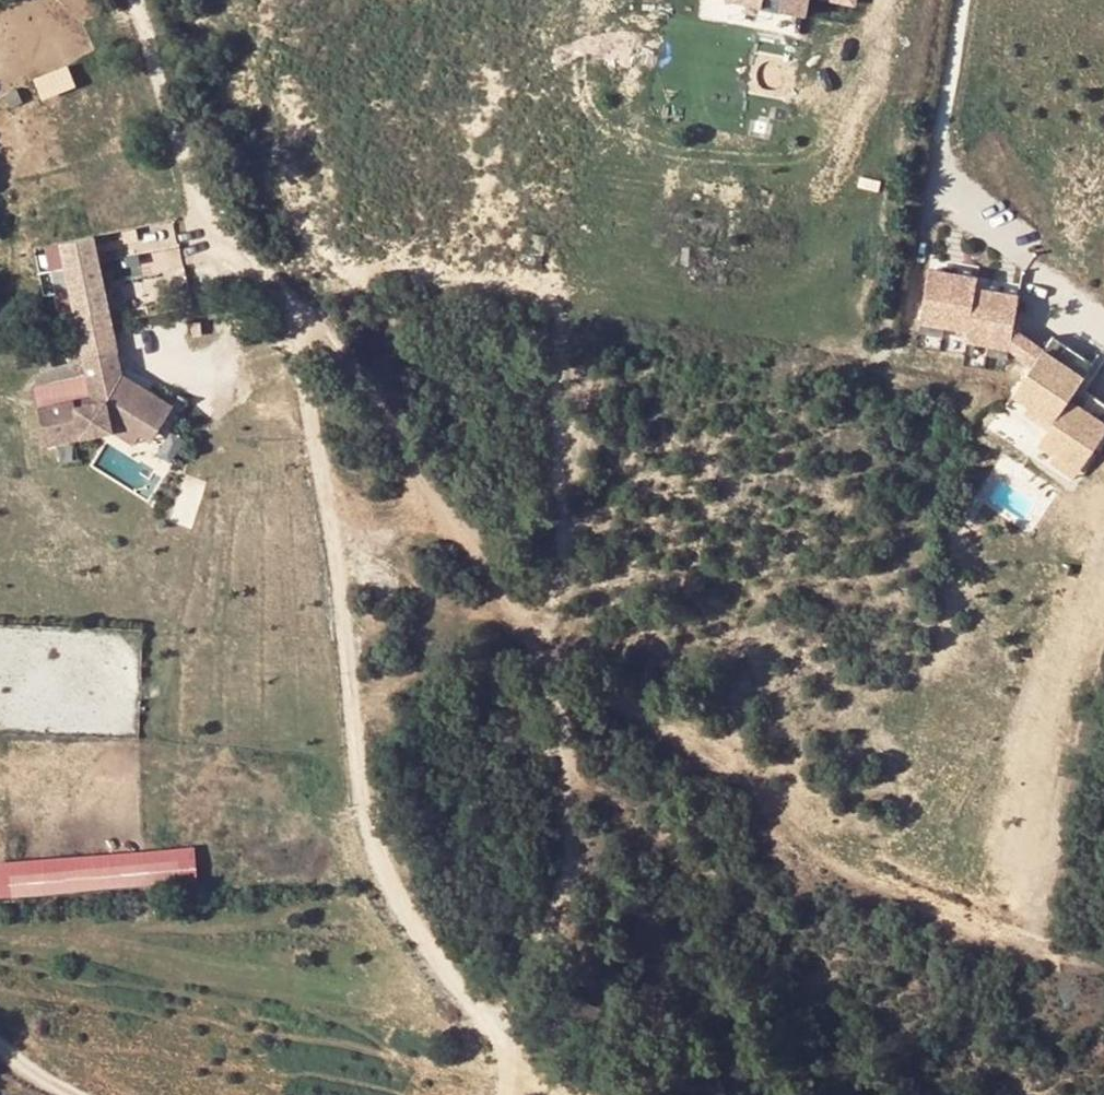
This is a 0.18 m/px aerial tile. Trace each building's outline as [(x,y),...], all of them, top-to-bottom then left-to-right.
[(806,8),(808,0),(765,0),(806,8)] [(74,65),(42,72),(47,92),(79,85),(74,65)] [(132,243),(132,245),(174,241),(173,224),(107,229),(108,245),(132,243)] [(93,233),(62,241),(80,328),(110,323),(93,233)] [(110,323),(80,328),(85,354),(117,347),(110,323)] [(1013,389),(1030,401),(1054,417),(1049,424),(1038,439),(1054,451),(1078,467),(1103,430),(1103,401),(1077,383),(1083,374),(1094,359),(1053,331),(1013,389)] [(122,371),(117,347),(85,354),(94,393),(40,405),(46,442),(111,431),(109,419),(131,413),(157,430),(173,403),(146,385),(138,390),(124,381),(122,371)] [(138,390),(146,385),(122,371),(124,381),(138,390)] [(1083,374),(1077,383),(1103,401),(1103,388),(1083,374)] [(1025,407),(1049,424),(1054,417),(1030,401),(1025,407)] [(109,419),(111,431),(131,442),(139,434),(151,440),(157,430),(131,413),(109,419)] [(1049,458),(1073,474),(1078,467),(1054,451),(1049,458)] [(204,881),(202,844),(0,857),(0,894),(204,881)] [(591,1027),(598,1009),(562,991),(554,1008),(576,1020),(591,1027)]
